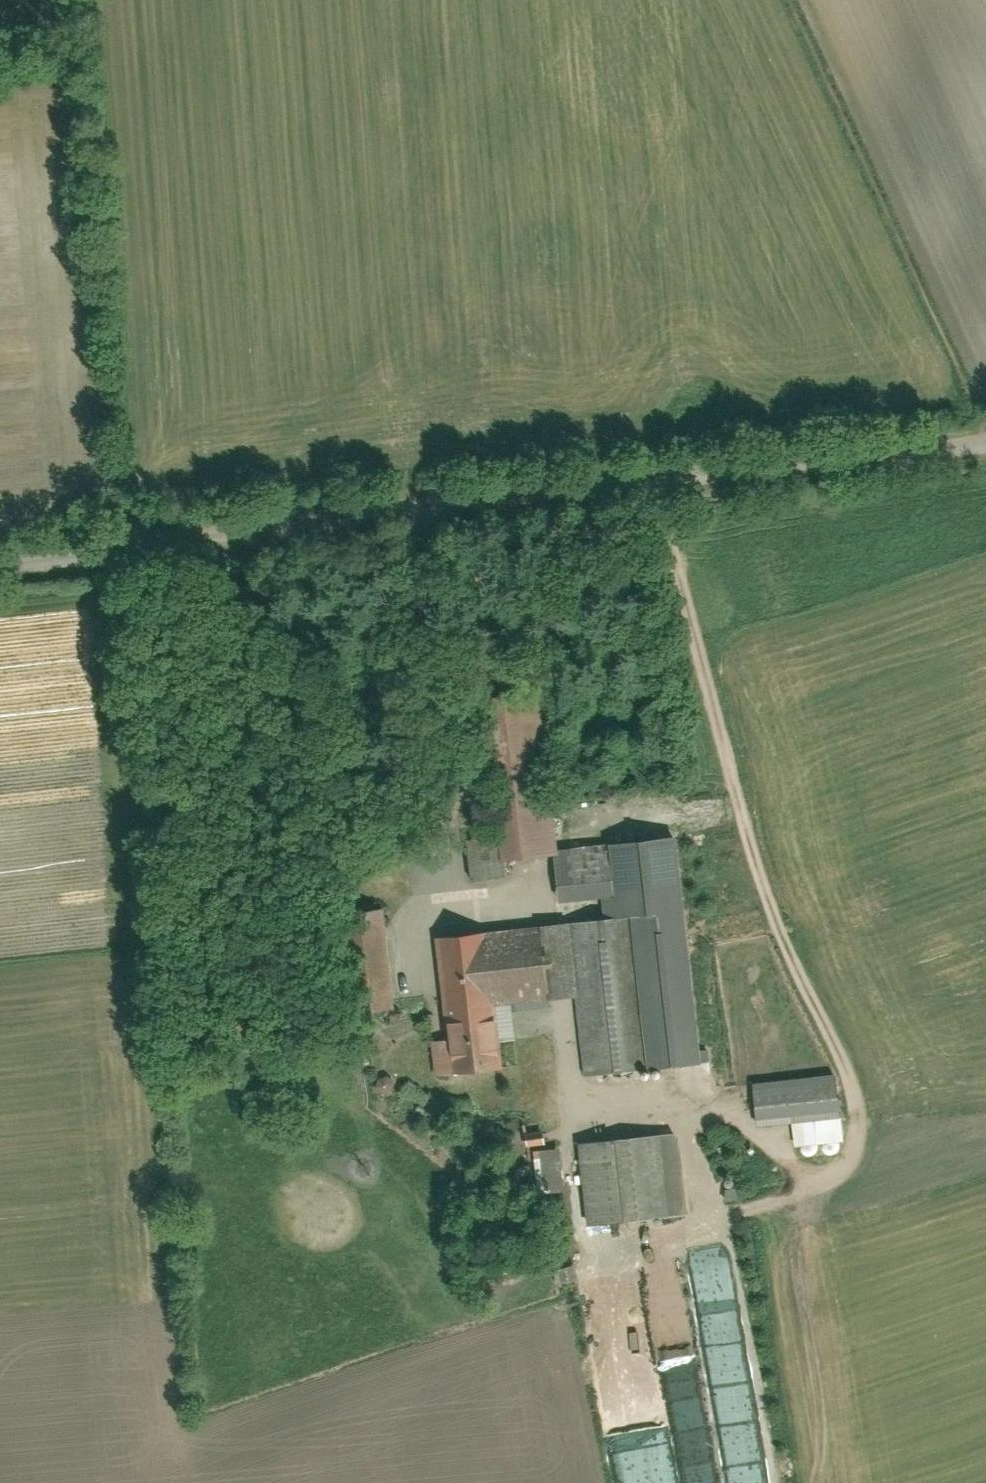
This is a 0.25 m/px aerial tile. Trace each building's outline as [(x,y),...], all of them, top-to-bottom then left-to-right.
[(480,697),(496,858),(550,853),(554,852),(554,848),(538,692),(480,697)] [(433,1070),(498,1064),(492,1003),(573,995),(581,1073),(696,1061),(673,835),(554,848),(554,852),(550,853),(555,900),(598,896),(600,918),(430,936),(441,1039),(430,1040),(433,1070)] [(479,878),(511,876),(510,858),(478,859),(479,878)] [(355,1011),(393,1006),(381,907),(343,911),(355,1011)] [(749,1086),(754,1126),(837,1116),(832,1076),(749,1086)] [(674,1132),(573,1143),(582,1223),(683,1212),(674,1132)] [(566,1148),(541,1150),(543,1190),(568,1188),(566,1148)] [(668,1364),(696,1358),(676,1255),(649,1260),(668,1364)] [(581,1264),(560,1269),(563,1284),(585,1279),(581,1264)] [(674,1415),(700,1413),(698,1373),(679,1374),(680,1391),(673,1392),(674,1415)]
